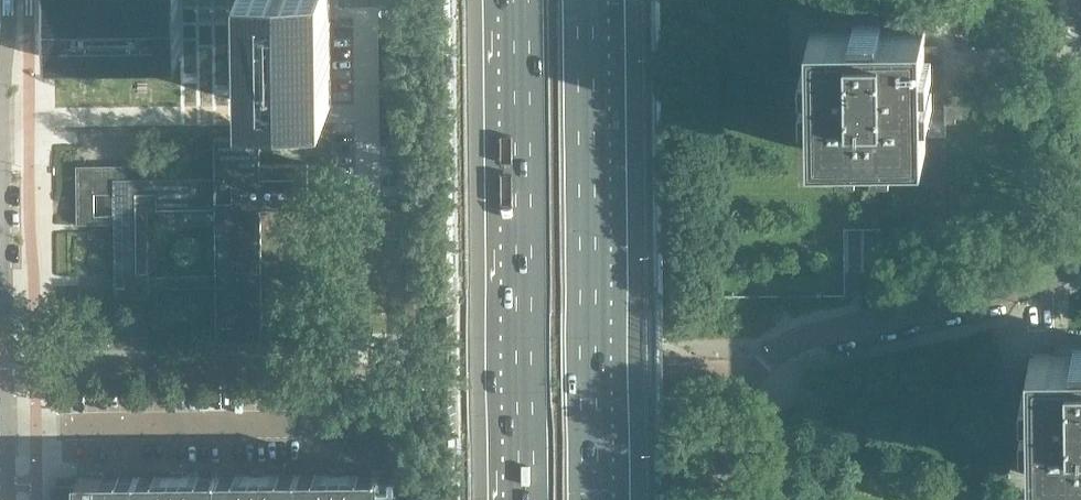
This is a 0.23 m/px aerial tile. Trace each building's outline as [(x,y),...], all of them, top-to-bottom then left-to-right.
[(47,57),(178,56),(178,0),(47,0),(47,57)] [(246,103),(329,102),(328,0),(245,0),(246,103)] [(925,151),(925,137),(925,87),(924,66),(924,28),(810,29),(811,125),(812,152),(925,151)] [(1039,226),(1038,101),(967,102),(944,102),(945,137),(925,137),(925,151),(812,152),(811,125),(798,126),(798,98),(798,78),(788,78),(705,78),(707,296),(845,294),(844,228),(1039,226)] [(77,166),(77,223),(115,223),(115,298),(149,297),(149,286),(217,286),(217,340),(263,339),(261,206),(309,206),(308,163),(261,163),(260,129),(233,129),(233,136),(215,136),(216,177),(144,178),(144,165),(77,166)] [(1080,469),(1080,348),(1033,348),(1032,410),(1032,469),(1080,469)] [(400,490),(378,490),(378,481),(379,481),(379,475),(380,475),(380,474),(381,474),(381,469),(372,469),(372,474),(343,474),(343,469),(330,470),(331,474),(264,475),(264,470),(251,470),(251,475),(221,475),(221,470),(212,470),(212,475),(183,475),(183,471),(170,471),(170,476),(103,476),(103,472),(91,472),(91,476),(77,477),(77,485),(53,485),(54,499),(400,499),(400,490)]
